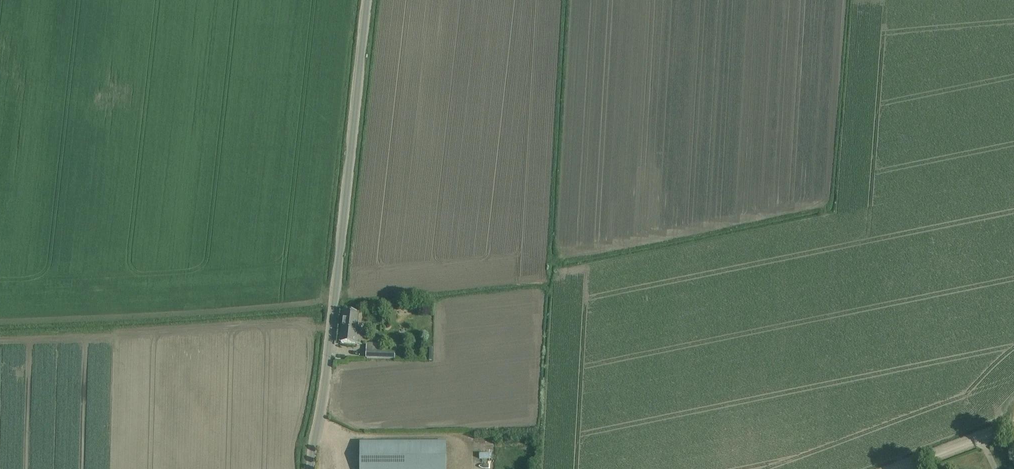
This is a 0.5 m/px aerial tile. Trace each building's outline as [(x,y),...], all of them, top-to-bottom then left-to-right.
[(340,342),(350,343),(362,344),(363,335),(355,334),(357,313),(344,312),(340,342)] [(366,358),(371,358),(381,359),(395,359),(395,351),(380,351),(380,344),(366,343),(366,358)] [(446,442),(370,442),(360,442),(360,468),(446,468),(446,442)]
